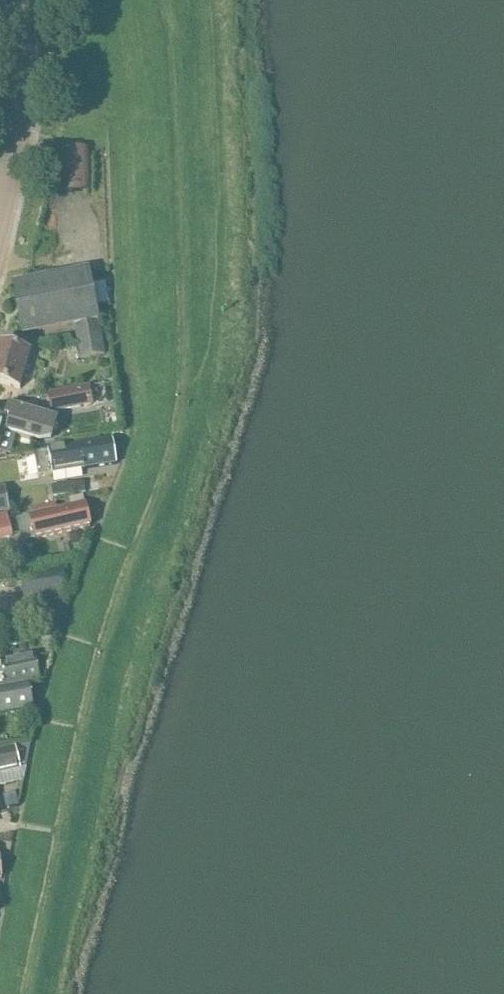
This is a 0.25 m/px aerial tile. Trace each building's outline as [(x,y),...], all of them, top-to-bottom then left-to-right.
[(92,192),(92,148),(61,148),(61,192),(92,192)] [(104,355),(98,322),(99,322),(88,269),(14,283),(23,335),(74,325),(81,359),(104,355)] [(31,354),(0,345),(0,384),(20,390),(31,354)] [(83,387),(42,394),(45,411),(86,404),(85,395),(83,387)] [(26,410),(24,416),(8,411),(5,422),(0,420),(0,449),(5,433),(41,443),(50,441),(57,420),(26,410)] [(38,477),(116,463),(112,440),(48,451),(35,454),(38,477)] [(100,480),(84,483),(86,492),(101,490),(100,480)] [(84,481),(52,486),(53,497),(86,493),(86,492),(84,483),(84,481)] [(0,491),(0,513),(8,511),(5,490),(0,491)] [(30,517),(17,520),(22,542),(91,526),(85,504),(83,495),(69,499),(71,507),(58,510),(56,503),(32,508),(34,516),(30,517)] [(21,502),(21,503),(22,504),(22,505),(23,506),(24,507),(25,507),(26,507),(27,507),(28,507),(29,507),(29,506),(30,506),(30,505),(31,505),(31,504),(31,503),(31,502),(31,501),(31,500),(30,499),(29,498),(28,498),(28,497),(27,497),(26,497),(25,497),(24,498),(23,498),(23,499),(22,499),(22,500),(21,501),(21,502)] [(12,536),(7,516),(0,518),(0,539),(12,536)] [(4,664),(2,665),(6,686),(8,685),(39,679),(39,678),(46,677),(48,655),(35,658),(4,664)] [(33,708),(29,685),(0,691),(0,714),(33,708)] [(9,772),(26,768),(30,746),(28,746),(16,749),(16,747),(0,751),(0,774),(9,772)] [(16,795),(3,798),(5,808),(18,805),(16,795)]
